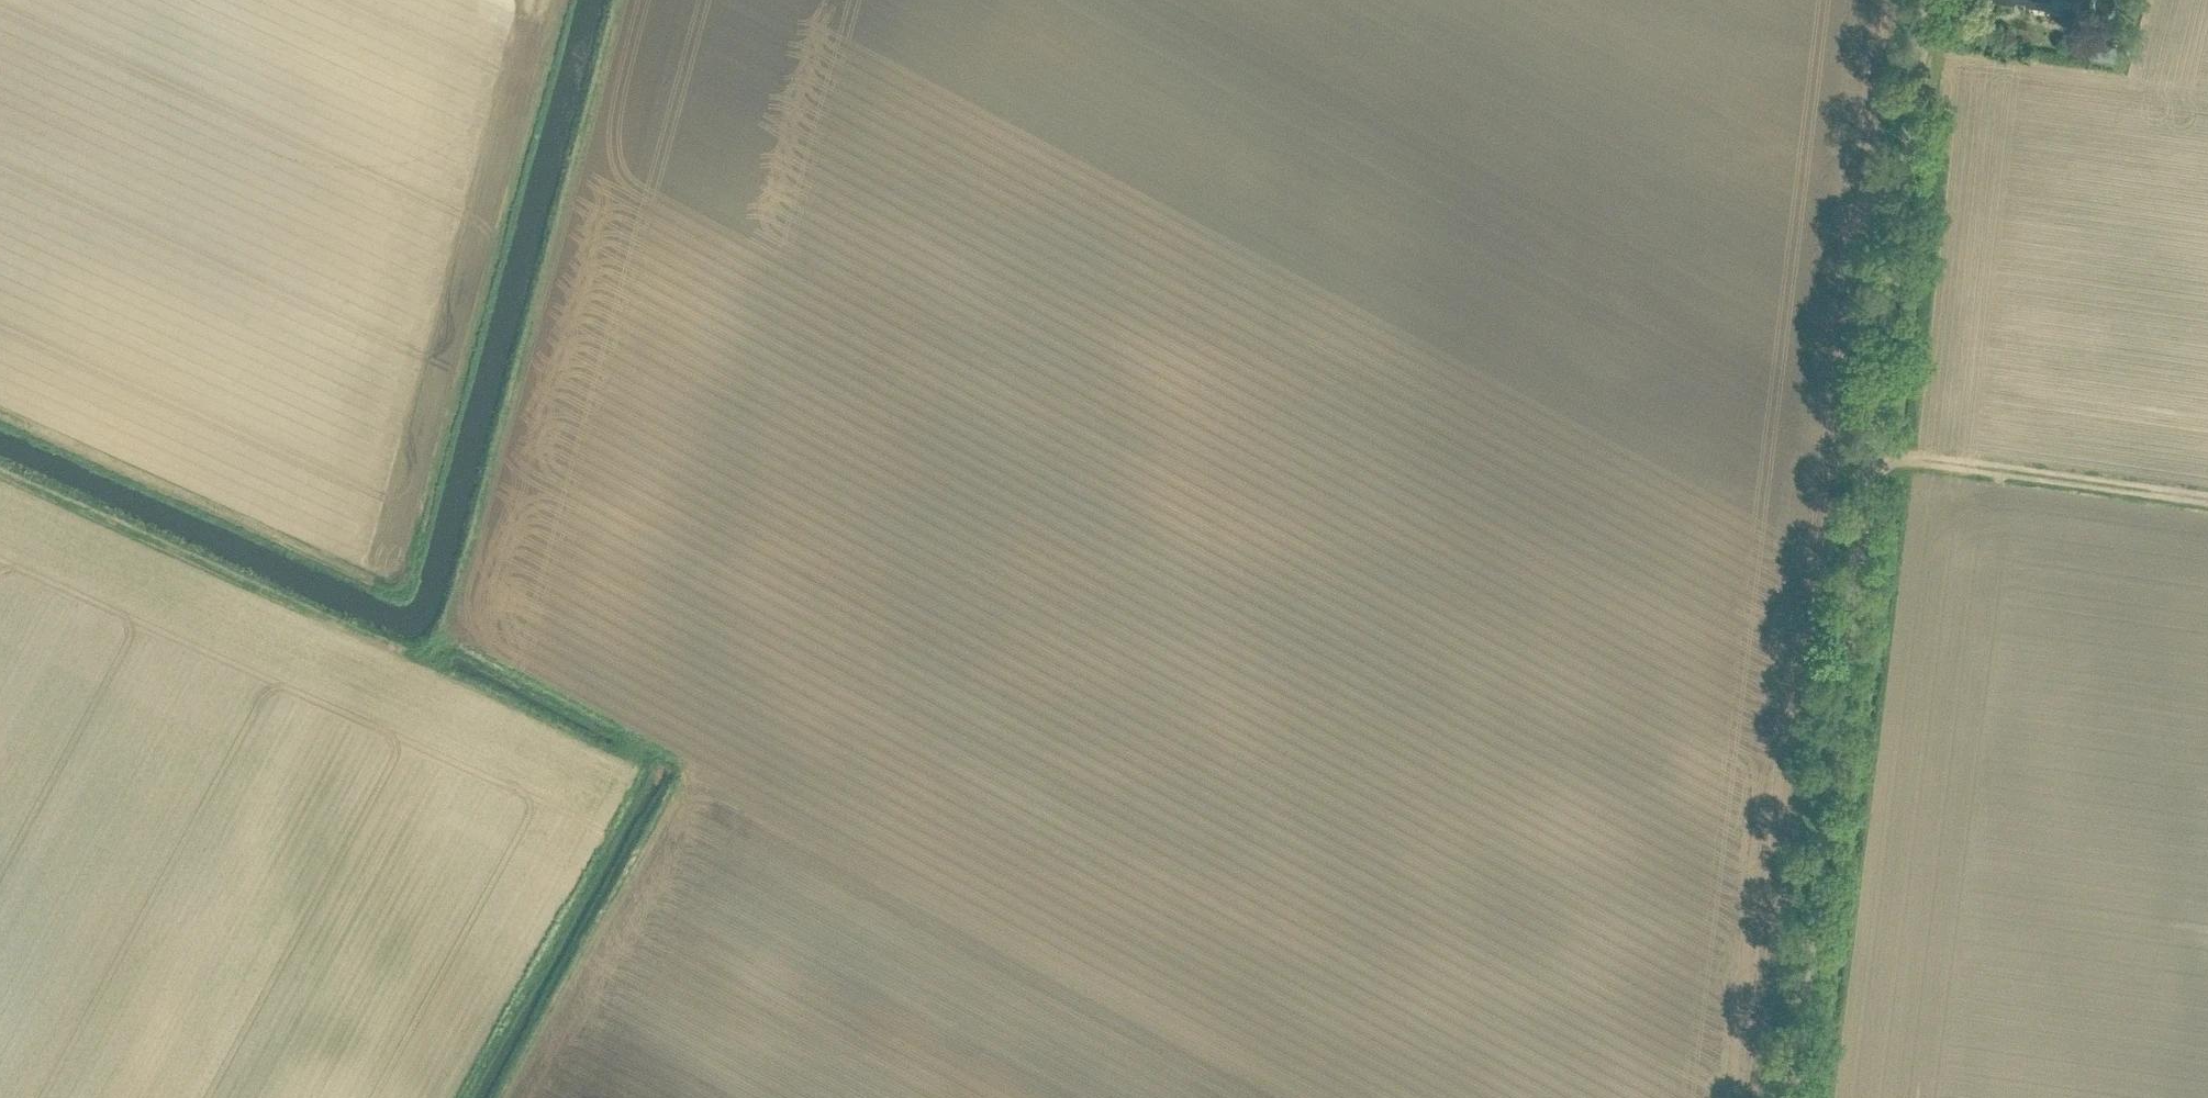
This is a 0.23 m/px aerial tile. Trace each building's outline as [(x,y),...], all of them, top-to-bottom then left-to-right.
[(2067,10),(2068,0),(1990,0),(2067,10)]
